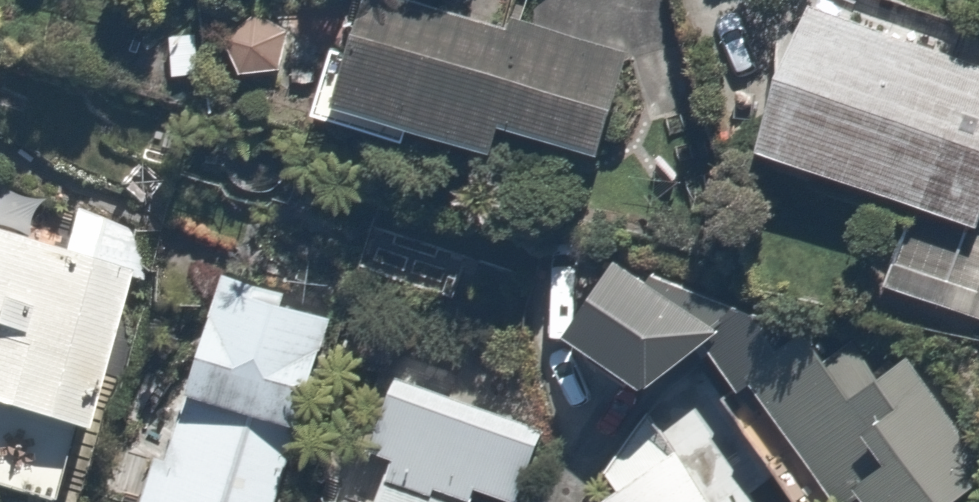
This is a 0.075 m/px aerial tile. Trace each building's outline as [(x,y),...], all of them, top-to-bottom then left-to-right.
[(491,118),(600,144),(635,0),(497,0),(493,17),(424,0),(348,0),(323,107),(484,146),(491,118)] [(880,285),(978,316),(978,49),(854,0),(801,0),(746,141),(911,206),(880,285)] [(139,226),(76,203),(63,239),(29,227),(42,193),(7,180),(0,200),(0,481),(40,495),(139,226)] [(708,316),(612,255),(565,329),(661,391),(708,316)] [(177,387),(306,431),(346,314),(217,270),(177,387)] [(736,379),(833,501),(978,501),(978,457),(897,352),(877,368),(828,306),(736,379)] [(387,360),(327,501),(470,501),(481,477),(524,495),(551,431),(387,360)] [(177,387),(138,501),(282,501),(306,431),(177,387)] [(689,397),(586,493),(595,501),(788,501),(689,397)]
